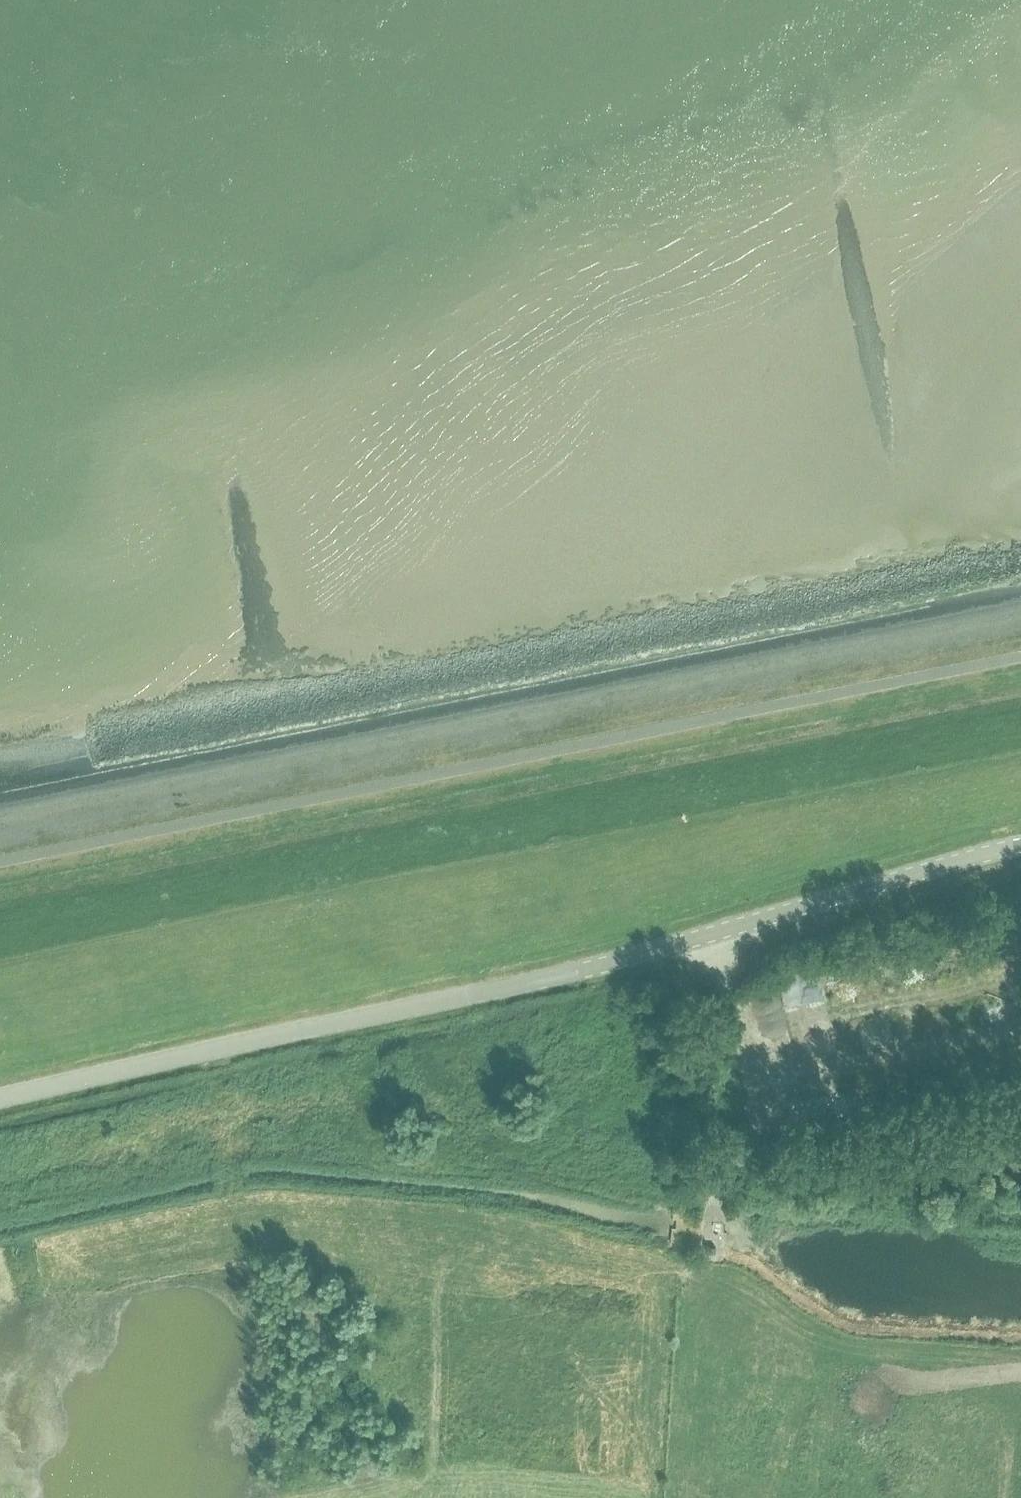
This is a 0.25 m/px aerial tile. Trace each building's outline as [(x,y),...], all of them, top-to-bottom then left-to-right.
[(919,971),(915,947),(894,951),(898,975),(919,971)] [(868,957),(854,964),(860,976),(875,969),(868,957)] [(783,967),(783,995),(816,995),(816,966),(783,967)]
